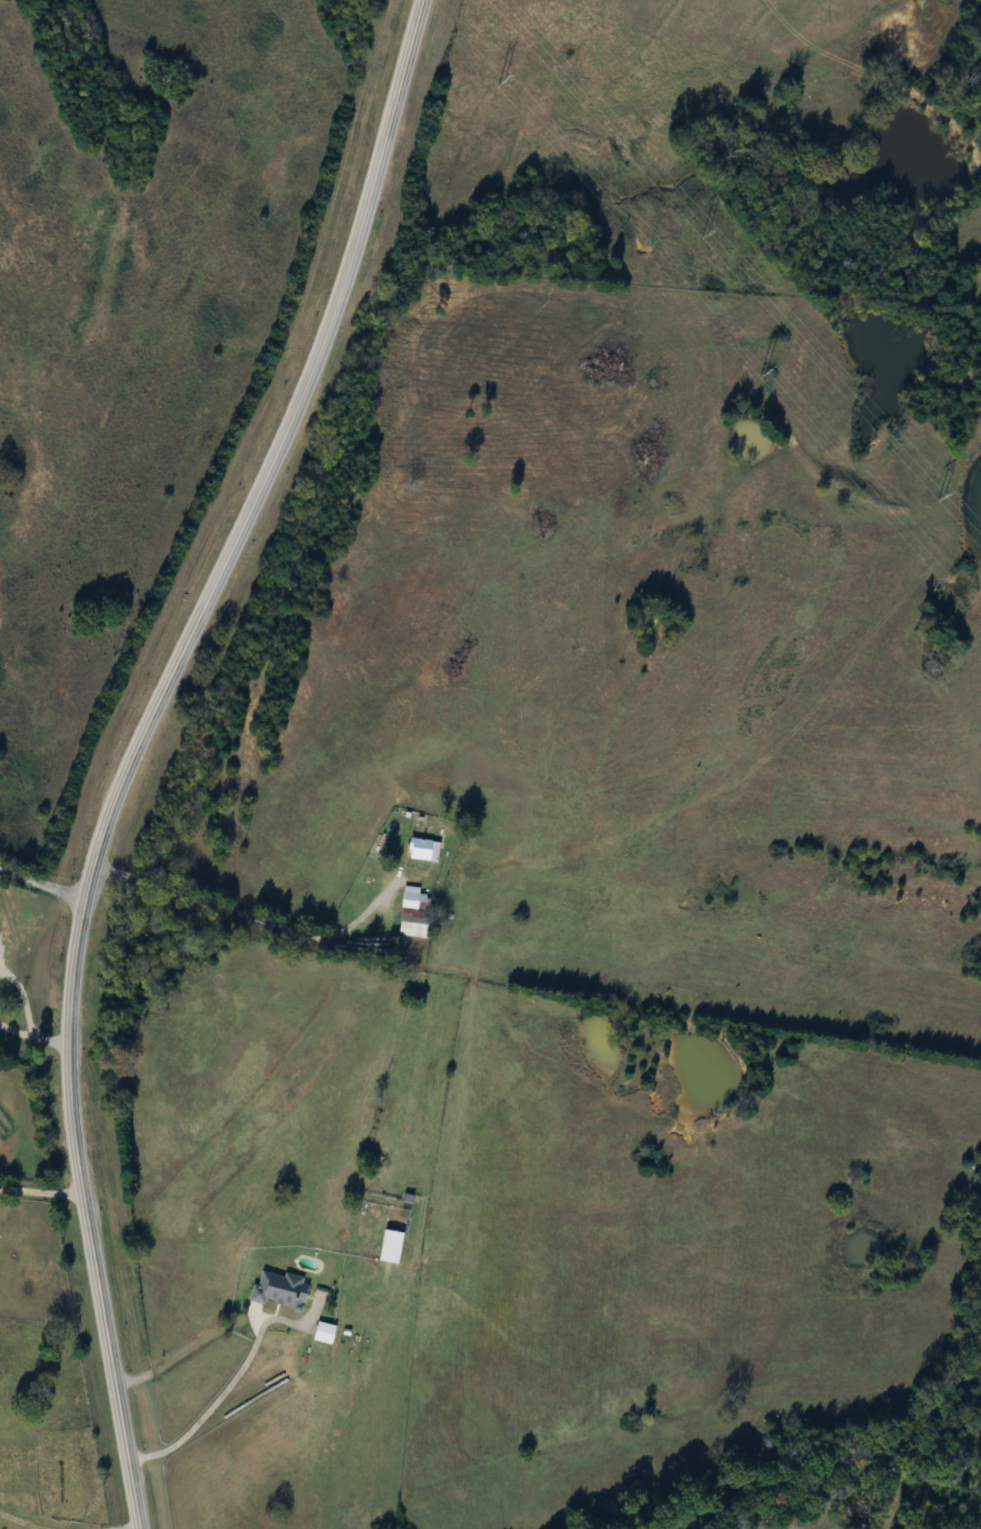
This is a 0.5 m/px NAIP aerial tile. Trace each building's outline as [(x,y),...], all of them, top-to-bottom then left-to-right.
[(417,937),(418,918),(394,916),(392,935),(417,937)] [(391,1264),(398,1233),(378,1229),(372,1260),(391,1264)] [(322,1291),(305,1288),(306,1281),(290,1278),(285,1301),(298,1303),(299,1301),(320,1305),(322,1291)] [(307,1339),(327,1345),(332,1327),(312,1320),(307,1339)]
